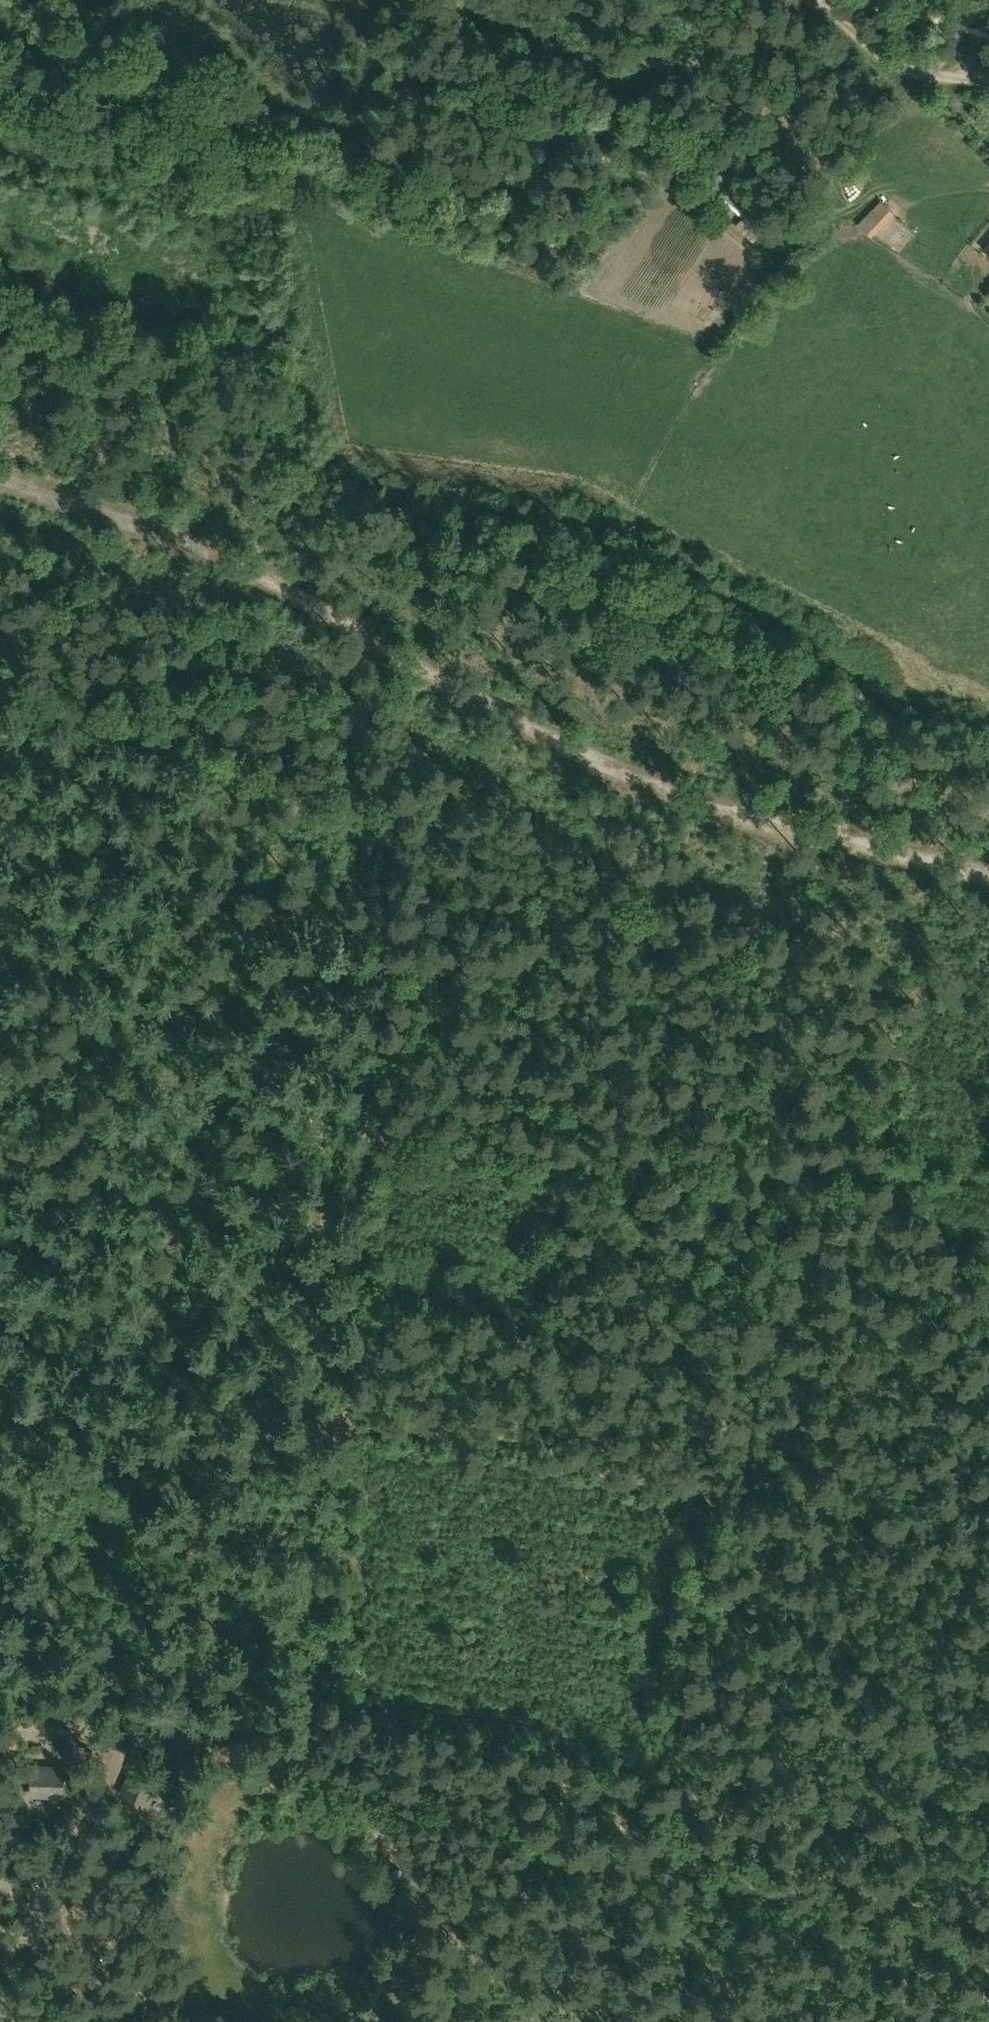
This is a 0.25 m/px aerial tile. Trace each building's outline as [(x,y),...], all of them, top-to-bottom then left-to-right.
[(870,235),(893,213),(880,200),(858,223),(870,235)] [(148,1806),(160,1778),(149,1773),(154,1761),(132,1752),(126,1766),(133,1769),(122,1795),(148,1806)] [(64,1768),(34,1767),(32,1795),(63,1796),(64,1768)]
